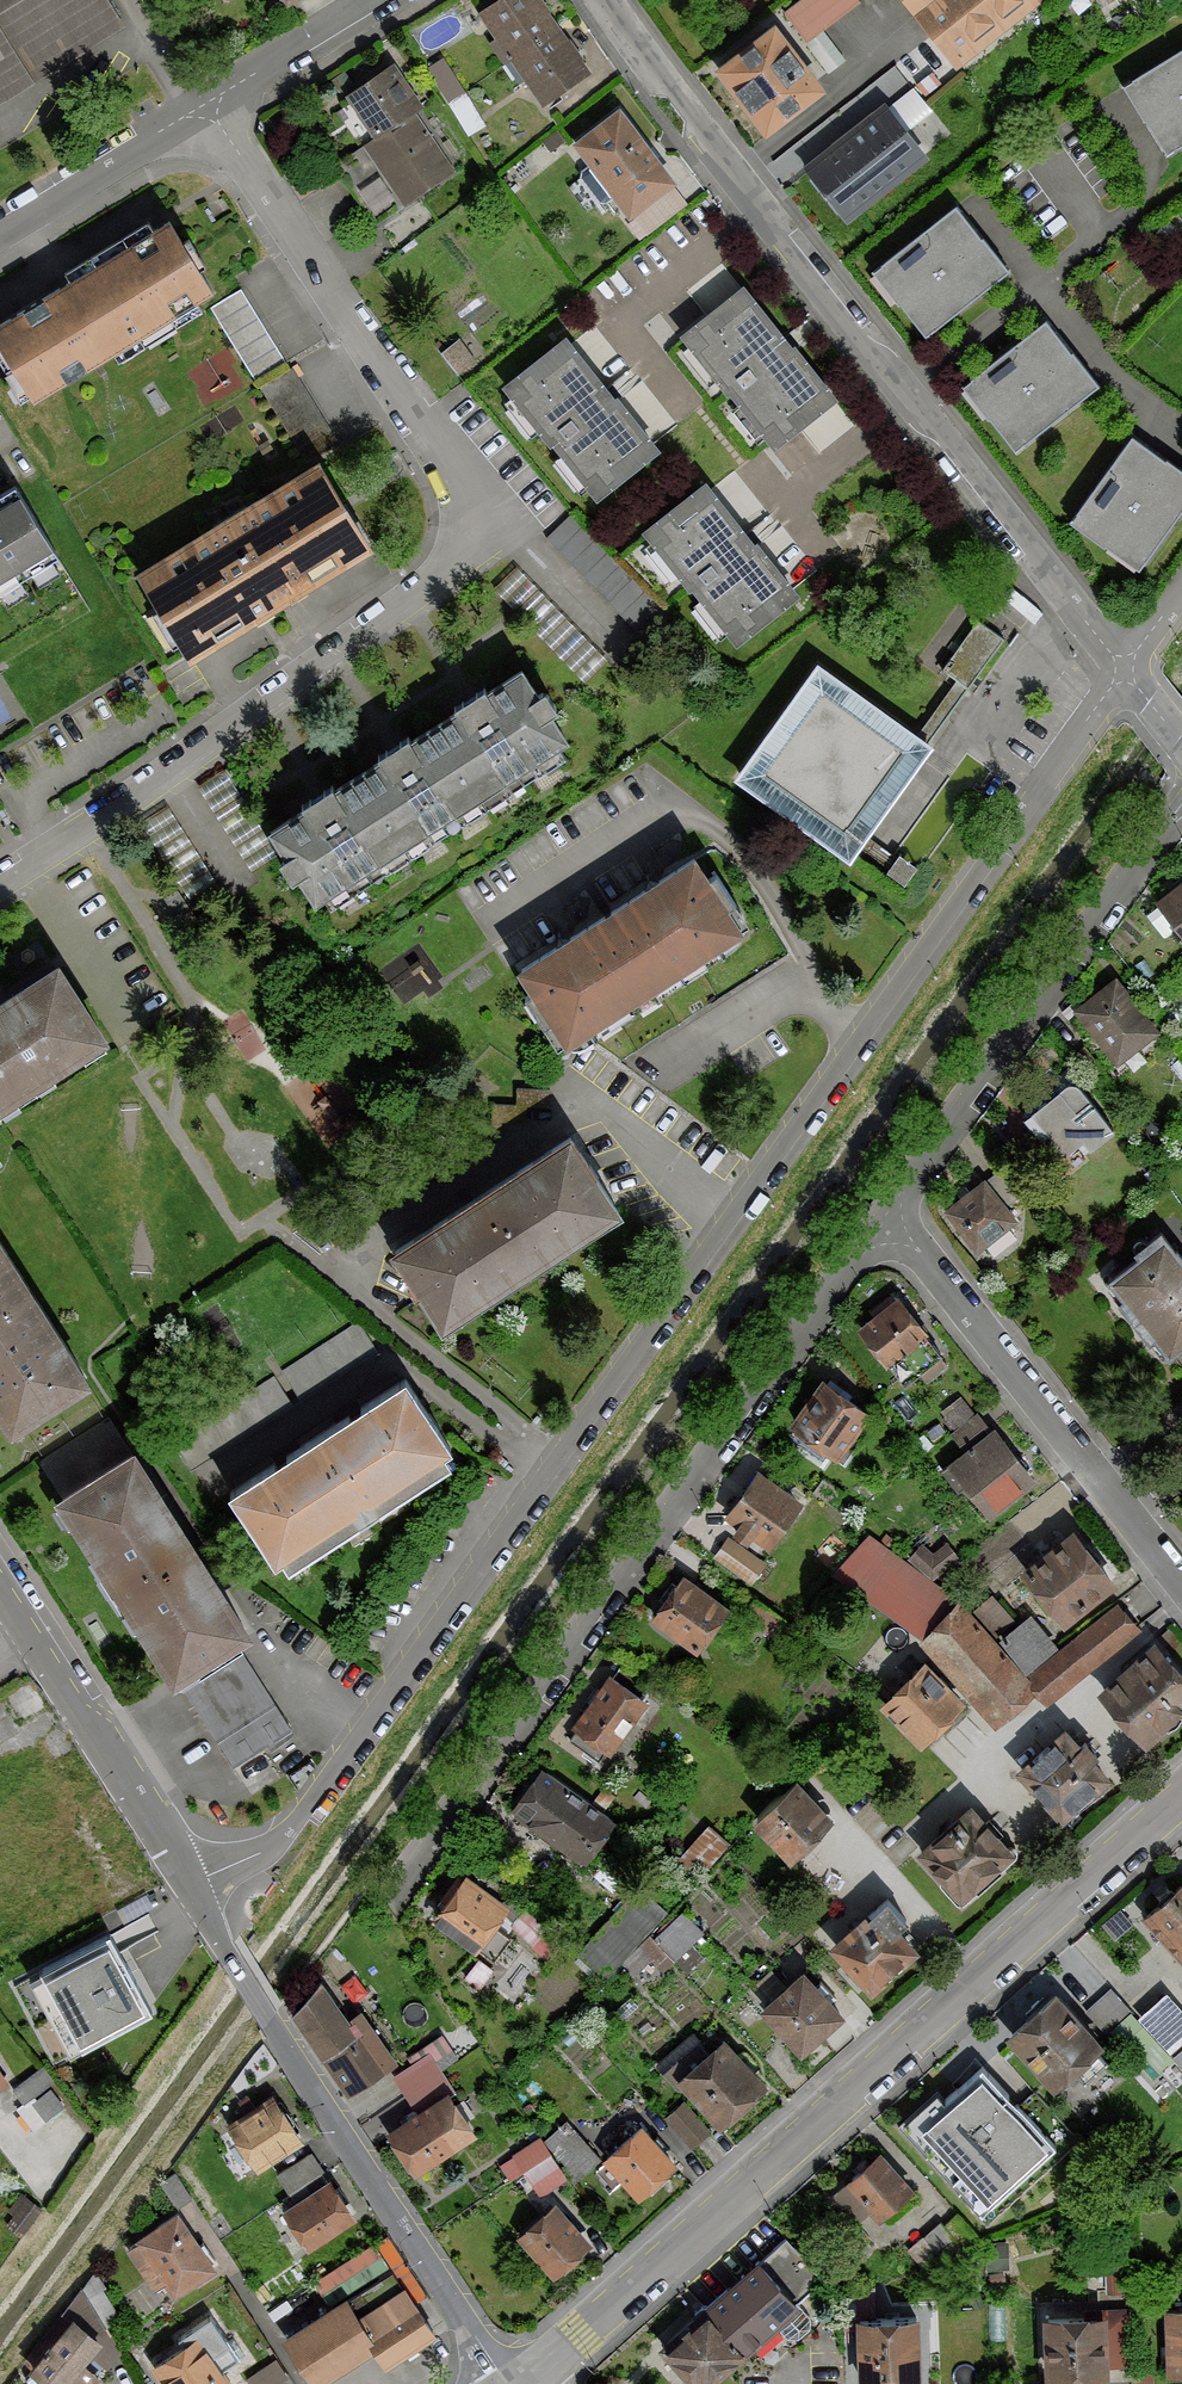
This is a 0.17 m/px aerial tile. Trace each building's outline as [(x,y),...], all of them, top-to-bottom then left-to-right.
[(122,26),(106,0),(0,0),(0,102),(122,26)] [(478,13),(542,105),(589,72),(555,24),(538,0),(497,0),(478,13)] [(915,17),(936,0),(901,0),(915,17)] [(915,17),(957,67),(1038,0),(936,0),(915,17)] [(773,26),(714,70),(765,136),(824,92),(773,26)] [(823,30),(806,43),(829,73),(846,60),(823,30)] [(1125,88),(1146,120),(1181,97),(1181,52),(1125,88)] [(420,105),(393,64),(347,94),(360,113),(346,123),(362,148),(337,164),(375,221),(453,170),(413,110),(420,105)] [(1146,120),(1167,153),(1181,143),(1181,97),(1146,120)] [(618,110),(573,144),(631,218),(626,222),(640,239),(685,204),(671,186),(675,183),(618,110)] [(885,111),(808,171),(844,216),(920,155),(885,111)] [(954,207),(876,273),(901,303),(979,237),(954,207)] [(168,221),(72,279),(115,349),(211,291),(168,221)] [(1005,268),(979,237),(901,303),(927,333),(1005,268)] [(115,349),(72,279),(0,322),(0,345),(33,399),(115,349)] [(210,307),(309,466),(319,460),(339,448),(240,288),(210,307)] [(742,289),(682,337),(728,394),(732,391),(776,446),(836,397),(790,340),(786,343),(742,289)] [(1043,321),(964,386),(990,418),(1069,353),(1043,321)] [(564,338),(503,386),(549,446),(555,442),(597,496),(658,448),(617,395),(612,399),(564,338)] [(1069,353),(990,418),(1015,448),(1094,383),(1069,353)] [(1130,437),(1071,523),(1105,546),(1164,460),(1130,437)] [(309,466),(137,572),(186,652),(187,655),(245,619),(248,624),(266,613),(373,547),(319,460),(309,466)] [(1164,460),(1105,546),(1138,569),(1181,505),(1181,472),(1164,460)] [(705,484),(643,531),(688,588),(692,585),(736,643),(799,595),(757,540),(751,544),(705,484)] [(0,495),(0,589),(57,554),(15,486),(0,495)] [(978,622),(945,667),(966,682),(999,637),(978,622)] [(933,745),(815,661),(732,779),(850,862),(933,745)] [(458,709),(433,725),(479,796),(564,741),(546,714),(555,709),(545,692),(536,698),(518,670),(486,691),(484,688),(471,696),(455,706),(458,709)] [(382,759),(356,776),(401,846),(479,796),(433,725),(409,741),(407,737),(379,755),(382,759)] [(306,809),(270,832),(286,857),(281,860),(293,879),(299,876),(315,901),(401,846),(356,776),(335,789),(333,786),(319,794),(303,805),(306,809)] [(694,855),(518,969),(533,991),(527,995),(545,1024),(551,1021),(566,1044),(742,929),(726,904),(732,901),(715,875),(709,879),(694,855)] [(1155,900),(1181,935),(1181,880),(1155,900)] [(0,998),(0,1073),(15,1097),(108,1038),(58,961),(6,994),(0,998)] [(1115,977),(1073,1011),(1116,1065),(1158,1031),(1115,977)] [(15,1097),(0,1073),(0,1106),(15,1097)] [(1065,1084),(1025,1113),(1048,1145),(1054,1140),(1063,1152),(1082,1139),(1089,1148),(1114,1130),(1083,1088),(1065,1084)] [(569,1134),(391,1247),(441,1324),(618,1211),(569,1134)] [(983,1179),(944,1209),(976,1251),(1015,1221),(983,1179)] [(1159,1230),(1135,1249),(1140,1256),(1112,1279),(1127,1297),(1119,1303),(1150,1340),(1155,1336),(1170,1353),(1181,1344),(1181,1258),(1159,1230)] [(12,1430),(90,1380),(0,1241),(0,1412),(12,1430)] [(897,1295),(857,1328),(888,1365),(890,1364),(906,1383),(940,1354),(925,1337),(929,1333),(897,1295)] [(358,1322),(282,1370),(300,1397),(376,1349),(358,1322)] [(406,1376),(229,1491),(274,1562),(452,1447),(406,1376)] [(822,1376),(788,1424),(836,1458),(870,1411),(822,1376)] [(965,1450),(948,1463),(990,1516),(1035,1481),(992,1428),(988,1431),(961,1396),(941,1412),(955,1429),(951,1433),(965,1450)] [(41,1461),(61,1492),(129,1449),(109,1418),(41,1461)] [(61,1492),(55,1496),(172,1680),(177,1677),(234,1641),(252,1630),(135,1445),(129,1449),(61,1492)] [(757,1469),(723,1517),(768,1548),(801,1500),(757,1469)] [(1072,1528),(1021,1569),(1065,1624),(1116,1583),(1072,1528)] [(869,1535),(833,1572),(923,1637),(962,1604),(869,1535)] [(729,1536),(714,1556),(750,1584),(765,1564),(729,1536)] [(925,1539),(911,1553),(927,1569),(941,1554),(925,1539)] [(684,1575),(652,1618),(697,1651),(728,1607),(684,1575)] [(990,1594),(974,1610),(998,1635),(1014,1620),(990,1594)] [(1116,1601),(1024,1678),(1036,1693),(1047,1705),(1138,1629),(1116,1601)] [(1024,1678),(962,1604),(923,1637),(919,1641),(993,1729),(1036,1693),(1024,1678)] [(1030,1613),(1000,1639),(1026,1670),(1056,1645),(1030,1613)] [(1097,1692),(1147,1745),(1181,1713),(1181,1671),(1153,1640),(1097,1692)] [(290,1730),(234,1641),(177,1677),(233,1765),(290,1730)] [(922,1661),(879,1704),(921,1745),(964,1702),(922,1661)] [(646,1701),(609,1674),(571,1725),(576,1728),(569,1738),(598,1760),(606,1749),(609,1751),(646,1701)] [(1063,1727),(1016,1770),(1061,1820),(1109,1776),(1063,1727)] [(509,1810),(583,1863),(614,1819),(540,1766),(509,1810)] [(794,1780),(752,1820),(788,1858),(830,1818),(798,1785),(794,1780)] [(919,1848),(916,1851),(960,1900),(1014,1851),(970,1803),(919,1848)] [(706,1825),(676,1858),(698,1878),(729,1845),(706,1825)] [(446,1901),(432,1920),(474,1950),(478,1945),(495,1958),(510,1937),(493,1925),(508,1904),(467,1874),(464,1879),(457,1874),(441,1897),(446,1901)] [(1140,1916),(1181,1961),(1181,1877),(1140,1916)] [(577,1952),(603,1978),(618,1962),(647,1932),(667,1911),(640,1885),(577,1952)] [(829,1943),(872,1991),(918,1948),(899,1927),(898,1926),(906,1918),(886,1897),(867,1915),(864,1912),(829,1943)] [(1131,1922),(1118,1908),(1101,1924),(1114,1938),(1131,1922)] [(647,1932),(618,1962),(632,1976),(648,1959),(663,1972),(702,1931),(680,1910),(654,1938),(647,1932)] [(40,1970),(82,2048),(152,2011),(110,1933),(40,1970)] [(760,2007),(800,2052),(843,2013),(802,1969),(760,2007)] [(320,1979),(291,2012),(347,2094),(397,2061),(361,2008),(346,2017),(320,1979)] [(1110,1988),(1086,2012),(1109,2035),(1133,2011),(1110,1988)] [(1055,1990),(1005,2034),(1053,2088),(1103,2044),(1055,1990)] [(1142,2018),(1169,2047),(1181,2035),(1181,2018),(1163,1998),(1152,2008),(1142,2018)] [(676,2081),(720,2128),(768,2084),(723,2036),(708,2049),(690,2030),(654,2064),(673,2084),(676,2081)] [(946,2100),(936,2090),(902,2123),(932,2153),(939,2146),(952,2159),(942,2168),(984,2211),(1056,2143),(982,2066),(946,2100)] [(387,2131),(414,2172),(476,2132),(449,2091),(387,2131)] [(271,2093),(226,2122),(257,2169),(302,2140),(271,2093)] [(708,2129),(683,2101),(667,2115),(692,2144),(701,2136),(708,2129)] [(565,2119),(544,2138),(569,2164),(563,2170),(574,2182),(601,2157),(565,2119)] [(602,2157),(639,2196),(677,2161),(639,2123),(602,2157)] [(539,2196),(566,2178),(538,2136),(512,2153),(513,2155),(500,2164),(510,2178),(522,2170),(539,2196)] [(289,2185),(324,2165),(314,2148),(279,2168),(289,2185)] [(879,2217),(912,2186),(879,2150),(828,2198),(852,2223),(869,2207),(879,2217)] [(308,2248),(355,2217),(328,2177),(282,2208),(308,2248)] [(516,2234),(553,2275),(591,2241),(554,2200),(516,2234)] [(177,2211),(136,2237),(138,2241),(127,2248),(152,2287),(163,2280),(173,2295),(215,2268),(177,2211)] [(939,2220),(908,2250),(924,2266),(984,2241),(957,2214),(945,2226),(939,2220)] [(822,2276),(786,2237),(751,2269),(712,2305),(746,2343),(771,2321),(785,2336),(798,2336),(809,2326),(810,2314),(796,2299),(822,2276)] [(1106,2257),(1106,2292),(1128,2292),(1128,2258),(1106,2257)] [(344,2294),(284,2335),(318,2383),(374,2346),(368,2337),(416,2305),(393,2271),(348,2301),(344,2294)] [(746,2343),(712,2305),(708,2301),(703,2305),(658,2345),(692,2383),(708,2383),(749,2347),(746,2343)] [(368,2337),(374,2346),(387,2365),(435,2333),(416,2305),(368,2337)] [(1165,2306),(1166,2371),(1181,2371),(1181,2305),(1165,2306)] [(1106,2313),(1043,2314),(1044,2377),(1108,2376),(1106,2313)] [(919,2314),(857,2314),(857,2382),(919,2382),(919,2314)] [(73,2315),(30,2368),(50,2383),(67,2383),(103,2339),(73,2315)] [(151,2364),(164,2383),(231,2383),(198,2333),(151,2364)] [(249,2371),(257,2383),(268,2383),(290,2371),(279,2353),(249,2371)]
